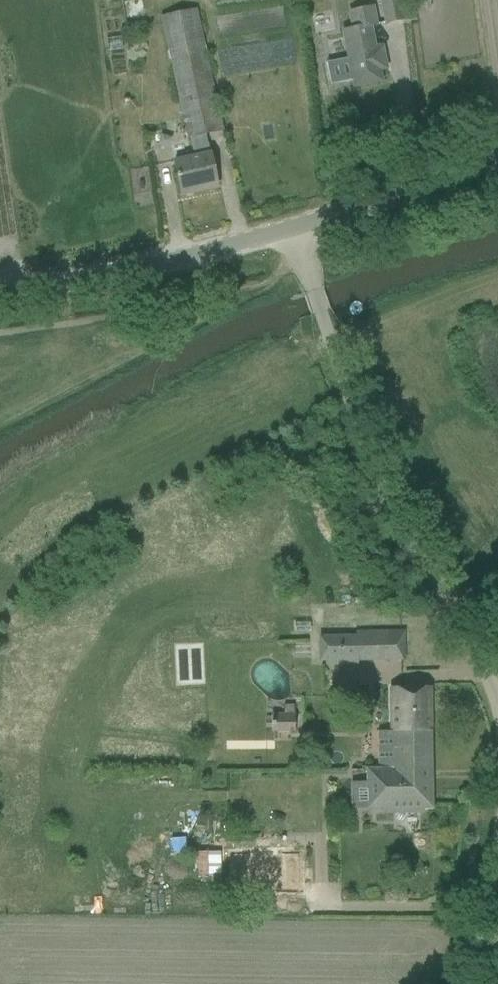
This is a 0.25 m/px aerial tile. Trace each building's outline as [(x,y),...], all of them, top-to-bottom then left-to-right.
[(307,14),(324,12),(322,0),(317,0),(305,2),(307,14)] [(385,23),(402,19),(398,0),(380,0),(385,23)] [(342,30),(347,56),(354,88),(381,83),(370,26),(375,25),(372,7),(349,12),(352,28),(342,30)] [(173,162),(176,174),(180,194),(216,186),(204,134),(222,130),(195,9),(160,17),(187,138),(189,138),(193,157),(173,162)] [(138,29),(142,53),(164,49),(158,17),(144,20),(146,27),(138,29)] [(298,646),(298,670),(318,669),(317,645),(298,646)] [(378,731),(378,770),(383,770),(430,770),(429,688),(390,688),(390,731),(378,731)] [(271,719),(265,719),(265,727),(271,727),(271,731),(294,731),(294,714),(271,714),(271,719)] [(430,770),(383,770),(383,782),(366,782),(366,809),(383,809),(383,813),(419,812),(419,808),(431,808),(430,770)] [(227,851),(227,859),(228,899),(302,898),(301,849),(227,851)]
